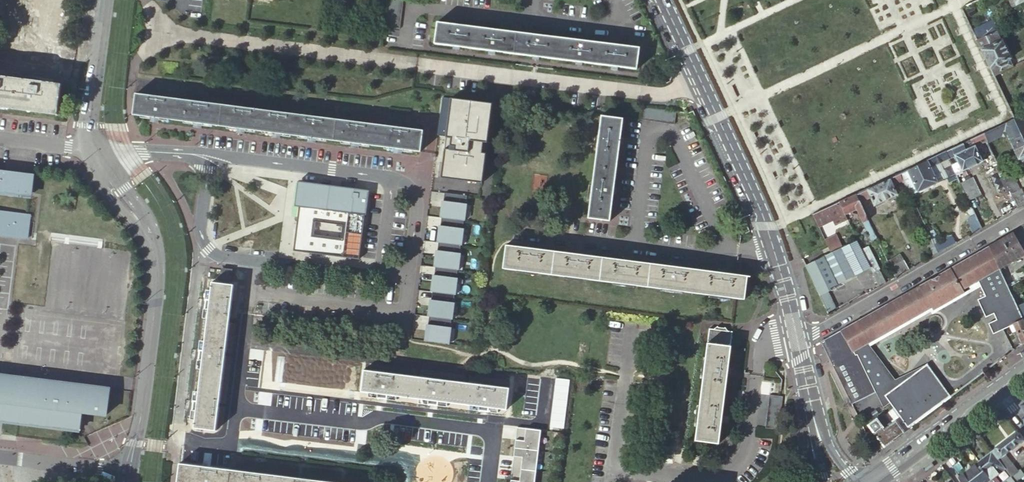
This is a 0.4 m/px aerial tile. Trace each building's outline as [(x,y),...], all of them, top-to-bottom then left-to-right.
[(384,26),(398,28),(403,0),(389,0),(384,26)] [(975,2),(962,8),(970,26),(983,20),(975,2)] [(639,47),(437,22),(434,43),(452,45),(452,47),(459,48),(459,46),(487,50),(486,51),(494,52),(494,50),(530,55),(530,57),(537,58),(537,56),(573,61),(573,62),(580,63),(580,61),(609,65),(609,67),(617,68),(617,66),(635,68),(639,47)] [(973,32),(977,41),(996,32),(993,25),(977,32),(976,31),(973,32)] [(977,41),(981,49),(993,74),(1012,65),(1009,59),(1010,58),(1001,39),(1000,40),(996,32),(977,41)] [(59,83),(0,76),(0,107),(55,114),(59,83)] [(423,131),(136,94),(134,114),(151,116),(151,119),(158,120),(159,118),(196,122),(196,125),(203,126),(204,123),(239,128),(239,130),(246,131),(246,129),(274,132),(274,135),(281,136),(282,133),(310,137),(309,139),(317,140),(317,138),(352,142),(352,145),(360,146),(360,143),(394,148),(394,151),(402,151),(402,149),(420,151),(423,131)] [(492,104),(451,99),(441,178),(482,183),(492,104)] [(1014,118),(1023,138),(1023,113),(1014,118)] [(621,118),(600,116),(587,217),(608,219),(611,193),(614,193),(615,186),(612,185),(618,143),(620,144),(621,136),(618,136),(621,118)] [(1013,118),(1000,125),(983,133),(986,140),(991,152),(1007,145),(1008,148),(1011,148),(1013,147),(1021,164),(1023,163),(1023,157),(1022,154),(1023,153),(1023,138),(1014,118),(1013,118)] [(986,140),(983,133),(944,151),(948,159),(955,156),(957,162),(951,165),(955,173),(956,176),(963,173),(962,170),(981,161),(976,148),(981,146),(980,143),(986,140)] [(948,159),(944,151),(906,169),(913,185),(907,188),(910,194),(955,173),(951,165),(948,159)] [(986,171),(998,166),(995,160),(983,165),(986,171)] [(1001,173),(1007,171),(1004,165),(998,167),(1001,173)] [(1004,179),(1001,173),(998,167),(998,166),(986,171),(1002,206),(1005,205),(1008,211),(1016,207),(1004,179)] [(913,185),(906,169),(856,193),(860,202),(860,201),(871,196),(874,204),(897,193),(894,186),(903,182),(906,189),(907,188),(913,185)] [(32,174),(3,170),(0,170),(0,192),(29,195),(32,174)] [(1023,204),(1023,195),(1021,188),(1020,189),(1013,175),(1004,179),(1016,207),(1019,207),(1023,204)] [(973,178),(959,183),(968,202),(981,195),(973,178)] [(368,190),(302,182),(293,251),(359,259),(368,190)] [(467,196),(445,193),(426,341),(449,344),(467,196)] [(860,202),(856,193),(839,201),(845,214),(857,208),(870,237),(875,234),(860,201),(860,202)] [(839,201),(813,213),(819,226),(832,220),(835,225),(847,219),(845,214),(839,201)] [(26,238),(29,215),(0,211),(0,235),(26,238)] [(973,231),(980,228),(973,213),(969,216),(967,219),(973,231)] [(934,245),(939,242),(934,229),(928,232),(934,245)] [(1013,232),(989,246),(999,267),(1023,253),(1013,232)] [(825,240),(831,253),(842,248),(836,234),(825,240)] [(937,252),(955,242),(951,235),(939,242),(934,245),(937,252)] [(842,248),(831,253),(804,265),(827,312),(835,307),(826,290),(835,285),(834,283),(869,266),(860,246),(857,240),(842,248)] [(525,246),(505,244),(502,267),(743,299),(746,276),(724,273),(725,270),(718,269),(717,272),(677,267),(677,264),(669,263),(669,266),(628,260),(628,257),(621,257),(621,259),(579,254),(580,251),(572,250),(572,253),(532,247),(532,245),(526,244),(525,246)] [(989,246),(829,336),(820,341),(850,403),(875,391),(858,352),(856,353),(854,349),(934,304),(935,307),(964,291),(963,288),(983,276),(997,305),(1004,302),(1013,298),(1009,287),(1005,279),(999,267),(989,246)] [(895,277),(908,269),(901,254),(887,260),(895,277)] [(879,286),(885,282),(878,268),(872,271),(879,286)] [(231,281),(232,270),(222,269),(220,279),(231,281)] [(1016,273),(1005,279),(1009,287),(1020,281),(1016,273)] [(233,286),(212,283),(210,302),(208,301),(207,308),(209,309),(203,353),(201,352),(200,359),(202,359),(197,403),(195,402),(194,409),(196,409),(194,427),(214,430),(233,286)] [(1013,298),(1004,302),(1014,322),(1012,323),(1013,324),(1009,326),(1012,332),(1016,331),(1021,343),(1023,341),(1023,321),(1016,303),(1013,298)] [(1021,304),(1019,302),(1016,303),(1023,321),(1023,302),(1021,304)] [(708,343),(707,343),(694,440),(717,443),(720,422),(723,422),(724,415),(720,415),(726,373),(730,373),(730,367),(727,367),(730,345),(727,345),(730,343),(731,331),(727,330),(723,325),(722,327),(717,326),(716,324),(711,328),(708,328),(706,341),(708,343)] [(486,406),(505,408),(508,386),(506,386),(363,370),(361,392),(375,394),(375,396),(383,397),(384,394),(428,399),(428,402),(435,403),(435,401),(479,405),(479,408),(486,409),(486,406)] [(18,413),(17,422),(79,430),(81,412),(106,415),(109,388),(8,376),(8,378),(0,377),(0,410),(18,413)] [(782,396),(769,395),(764,428),(778,430),(782,396)] [(863,432),(873,452),(902,431),(898,425),(903,421),(893,408),(883,415),(881,413),(866,424),(869,428),(863,432)] [(898,425),(902,431),(907,428),(903,421),(898,425)] [(517,427),(511,481),(535,481),(541,430),(517,427)] [(1023,440),(1023,439),(1018,431),(993,451),(1006,468),(1011,476),(1017,471),(1005,455),(1023,440)] [(979,462),(994,481),(999,481),(995,477),(1006,468),(993,451),(979,462)] [(979,462),(959,477),(962,481),(994,481),(979,462)] [(177,481),(328,481),(179,463),(177,481)] [(1011,476),(1016,481),(1020,481),(1023,479),(1023,476),(1019,469),(1017,471),(1011,476)]
